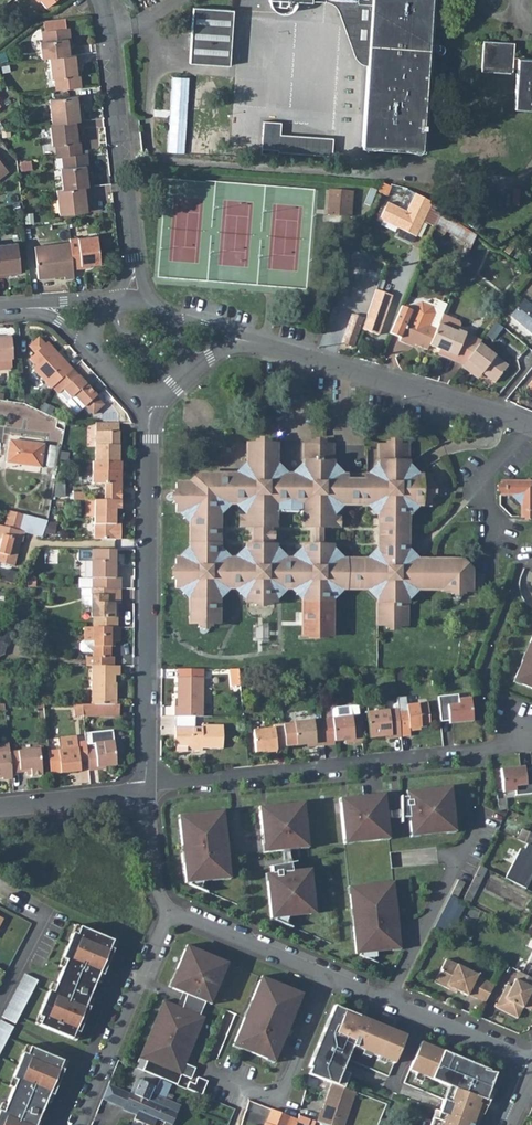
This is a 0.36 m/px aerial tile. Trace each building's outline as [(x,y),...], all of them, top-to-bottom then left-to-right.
[(325,2),(328,3),(333,5),(336,8),(338,12),(343,24),(347,36),(350,46),(353,52),(355,58),(357,61),(361,64),(364,65),(367,65),(371,5),(357,4),(357,0),(325,0),(325,2)] [(357,4),(371,5),(367,65),(361,145),(361,146),(362,147),(363,149),(365,150),(366,150),(371,149),(383,147),(399,148),(416,153),(419,153),(421,152),(422,149),(432,0),(357,0),(357,4)] [(229,65),(233,10),(192,7),(189,63),(229,65)] [(66,28),(64,18),(42,20),(43,30),(66,28)] [(49,57),(69,55),(68,47),(66,28),(43,30),(41,30),(42,41),(39,42),(41,58),(49,57)] [(483,40),(481,71),(512,73),(512,67),(516,68),(513,108),(531,110),(531,58),(513,57),(514,43),(483,40)] [(69,55),(49,57),(51,78),(54,78),(55,90),(81,87),(79,74),(76,75),(76,68),(78,68),(81,67),(80,54),(69,55)] [(167,152),(184,153),(188,77),(172,76),(167,152)] [(78,108),(76,96),(49,99),(51,124),(80,120),(83,120),(82,108),(80,108),(78,108)] [(56,156),(61,156),(81,154),(79,141),(77,141),(76,135),(79,134),(81,134),(80,120),(51,124),(49,124),(52,145),(54,145),(56,156)] [(60,168),(62,189),(87,186),(93,185),(91,172),(89,172),(86,173),(85,166),(88,165),(87,153),(81,154),(61,156),(63,167),(60,168)] [(384,204),(391,187),(381,183),(377,194),(374,200),(384,204)] [(87,186),(62,189),(56,190),(59,214),(86,211),(85,199),(87,198),(89,198),(87,186)] [(352,191),(329,190),(328,202),(338,203),(337,215),(350,216),(352,191)] [(402,207),(408,195),(402,193),(396,204),(402,207)] [(427,203),(409,194),(408,195),(402,207),(397,216),(407,221),(407,222),(413,225),(413,224),(424,230),(419,238),(427,242),(433,229),(439,217),(424,208),(427,203)] [(368,211),(371,203),(365,200),(362,209),(368,211)] [(338,203),(328,202),(327,214),(337,215),(338,203)] [(439,217),(433,229),(443,235),(446,231),(467,244),(471,246),(476,236),(440,214),(439,217)] [(480,225),(470,218),(465,225),(474,232),(480,225)] [(402,235),(395,233),(393,241),(400,243),(402,236),(402,235)] [(69,242),(72,269),(81,268),(81,265),(90,264),(100,263),(97,235),(69,238),(69,242)] [(8,275),(8,274),(7,271),(20,270),(17,242),(0,244),(0,276),(8,275)] [(72,269),(69,242),(34,246),(37,275),(48,274),(48,277),(64,275),(64,278),(73,277),(72,269)] [(465,259),(471,246),(467,244),(461,257),(465,259)] [(513,248),(508,244),(503,251),(508,255),(513,248)] [(369,257),(353,251),(349,263),(365,269),(369,257)] [(383,263),(371,258),(369,257),(365,269),(380,275),(384,263),(383,263)] [(363,329),(380,335),(394,295),(377,289),(363,329)] [(372,292),(365,290),(356,314),(363,317),(372,292)] [(435,299),(431,307),(434,314),(428,326),(435,329),(442,314),(446,304),(435,299)] [(510,316),(531,347),(531,308),(523,300),(510,316)] [(428,345),(435,329),(428,326),(434,314),(431,307),(420,303),(414,306),(411,311),(400,306),(388,333),(400,338),(414,344),(426,350),(428,345)] [(435,329),(428,345),(440,350),(447,353),(445,358),(462,365),(478,344),(481,341),(458,331),(460,325),(458,321),(442,314),(435,329)] [(363,319),(351,315),(341,342),(353,347),(363,319)] [(8,370),(11,367),(11,359),(12,359),(10,337),(0,337),(0,370),(8,370)] [(47,342),(44,344),(38,338),(28,346),(35,353),(29,359),(35,366),(32,368),(50,388),(56,383),(71,369),(47,342)] [(412,347),(414,344),(400,338),(398,341),(412,347)] [(507,366),(478,344),(462,365),(461,366),(469,373),(474,367),(482,373),(494,382),(507,366)] [(469,373),(477,379),(482,373),(474,367),(469,373)] [(76,378),(78,376),(71,369),(56,383),(71,398),(73,395),(84,406),(85,406),(92,414),(102,405),(95,396),(96,396),(81,379),(79,381),(76,378)] [(84,406),(73,395),(71,398),(67,401),(67,404),(75,412),(77,412),(84,406)] [(53,408),(43,403),(40,411),(49,415),(53,408)] [(118,462),(118,423),(95,423),(95,462),(118,462)] [(40,463),(43,445),(9,440),(7,456),(40,463)] [(310,445),(303,445),(303,467),(294,476),(284,475),(276,467),(276,445),(268,445),(254,445),(246,445),(246,467),(237,475),(199,475),(199,478),(193,483),(176,483),(176,490),(176,505),(176,513),(189,512),(189,558),(175,558),(175,566),(175,580),(175,588),(176,588),(189,588),(189,600),(189,619),(218,619),(218,599),(218,588),(230,588),(233,588),(240,588),(245,594),(245,600),(245,602),(253,602),(267,602),(275,602),(275,601),(275,594),(280,589),(287,589),(290,589),(302,589),(302,600),(301,635),(331,636),(331,601),(331,589),(343,589),(369,589),(377,598),(377,625),(384,625),(399,625),(406,625),(406,598),(415,589),(441,589),(441,591),(463,591),(471,591),(471,569),(464,569),(462,566),(462,560),(420,560),(417,557),(417,558),(413,553),(407,547),(407,514),(416,505),(430,505),(430,498),(430,483),(430,475),(416,476),(407,467),(407,445),(400,445),(385,445),(378,445),(378,467),(369,476),(341,476),(332,467),(332,445),(310,445)] [(40,467),(40,463),(7,456),(6,462),(40,467)] [(118,462),(95,462),(92,462),(92,482),(93,483),(105,483),(104,500),(110,500),(120,500),(120,462),(118,462)] [(504,482),(504,494),(510,495),(522,495),(522,506),(521,516),(531,516),(531,482),(530,481),(528,479),(525,482),(504,482)] [(504,495),(504,494),(504,482),(500,481),(499,484),(496,484),(496,492),(499,492),(499,495),(504,495)] [(522,506),(522,495),(510,495),(522,506)] [(94,500),(85,500),(85,517),(94,517),(94,500)] [(110,500),(104,500),(94,500),(94,517),(94,539),(120,539),(121,528),(115,528),(115,524),(115,509),(120,509),(120,500),(110,500)] [(40,519),(8,510),(4,526),(0,525),(0,538),(1,538),(0,542),(0,562),(13,566),(17,552),(15,551),(18,541),(20,541),(22,542),(24,532),(41,537),(47,521),(40,519)] [(91,550),(78,550),(78,560),(91,560),(91,550)] [(114,565),(114,550),(91,550),(91,560),(91,588),(120,588),(120,569),(114,568),(114,565)] [(464,569),(471,569),(462,560),(462,566),(464,569)] [(17,573),(4,570),(1,580),(14,584),(17,573)] [(35,586),(35,578),(28,577),(27,586),(35,586)] [(31,595),(33,589),(24,587),(22,592),(31,595)] [(120,588),(91,588),(81,588),(81,594),(83,596),(91,596),(90,618),(93,618),(93,627),(117,627),(117,612),(114,612),(114,604),(117,604),(119,604),(120,588)] [(189,600),(189,588),(176,588),(189,600)] [(230,588),(218,588),(218,599),(230,588)] [(245,594),(240,588),(233,588),(245,600),(245,594)] [(287,589),(280,589),(275,594),(275,601),(287,589)] [(302,600),(302,589),(290,589),(302,600)] [(343,589),(331,589),(331,601),(343,589)] [(117,627),(93,627),(84,627),(84,641),(93,641),(93,651),(93,657),(86,657),(86,665),(92,665),(114,666),(114,657),(110,657),(110,647),(110,641),(115,641),(119,641),(120,627),(117,627)] [(525,654),(528,655),(526,662),(522,661),(515,678),(522,681),(521,684),(531,689),(531,636),(525,654)] [(82,651),(93,651),(93,641),(84,641),(82,641),(79,643),(80,649),(82,651)] [(119,666),(114,666),(92,665),(91,704),(116,704),(116,687),(113,687),(113,682),(115,682),(115,675),(119,675),(119,666)] [(231,686),(240,685),(238,669),(230,669),(231,686)] [(316,670),(306,671),(306,679),(317,678),(316,670)] [(326,671),(317,672),(319,683),(327,682),(326,671)] [(406,671),(397,671),(397,680),(406,680),(406,671)] [(202,716),(202,677),(177,677),(177,706),(175,706),(175,716),(195,716),(202,716)] [(457,694),(437,696),(440,722),(448,721),(452,720),(452,723),(472,721),(470,698),(458,699),(457,694)] [(204,715),(212,715),(213,701),(205,700),(204,715)] [(405,700),(397,701),(398,709),(401,737),(410,736),(411,734),(411,731),(410,728),(425,727),(426,727),(429,722),(427,702),(406,705),(405,700)] [(83,715),(81,704),(73,704),(74,716),(83,715)] [(91,715),(91,704),(81,704),(83,715),(91,715)] [(116,715),(116,704),(91,704),(91,715),(116,715)] [(334,718),(359,715),(358,705),(335,708),(333,710),(334,718)] [(398,709),(367,713),(370,737),(384,736),(386,735),(386,733),(390,733),(391,738),(401,737),(398,709)] [(362,741),(359,715),(334,718),(321,719),(324,742),(334,741),(345,740),(353,739),(354,742),(362,741)] [(194,727),(195,716),(175,716),(174,746),(187,746),(192,750),(202,750),(202,748),(222,748),(222,725),(201,725),(201,727),(194,727)] [(321,719),(293,722),(293,723),(283,724),(285,746),(295,745),(306,744),(315,743),(315,746),(324,745),(324,742),(321,719)] [(273,728),(252,730),(255,752),(276,749),(276,748),(285,747),(285,746),(283,724),(273,725),(273,728)] [(94,744),(95,749),(86,750),(87,761),(88,770),(97,769),(97,767),(105,766),(116,765),(112,730),(90,732),(91,744),(94,744)] [(59,738),(60,749),(47,751),(50,774),(80,770),(79,762),(87,761),(86,750),(86,744),(85,741),(76,742),(76,736),(59,738)] [(9,751),(8,742),(0,743),(0,775),(2,774),(2,776),(2,779),(12,778),(11,772),(9,751)] [(42,774),(39,748),(9,751),(11,772),(26,771),(30,770),(31,773),(31,776),(42,774)] [(503,793),(515,791),(515,796),(531,794),(531,769),(524,769),(521,770),(520,767),(500,769),(503,793)] [(443,792),(442,788),(413,791),(414,795),(406,796),(399,796),(399,816),(408,817),(410,832),(418,832),(418,835),(447,832),(447,829),(454,828),(450,791),(443,792)] [(376,795),(347,798),(347,802),(340,803),(344,839),(351,838),(352,842),(381,839),(380,835),(388,835),(384,798),(376,799),(376,795)] [(296,807),(295,803),(266,806),(267,810),(259,811),(263,844),(266,844),(267,851),(300,848),(300,844),(307,843),(303,806),(296,807)] [(215,812),(186,815),(186,819),(178,819),(181,846),(185,845),(186,852),(182,852),(185,883),(190,882),(205,880),(222,879),(221,875),(229,874),(227,855),(223,855),(221,842),(226,841),(223,815),(215,816),(215,812)] [(524,842),(528,832),(521,828),(517,839),(524,842)] [(531,844),(531,833),(528,832),(524,842),(526,843),(531,846),(531,844)] [(526,843),(523,850),(519,848),(504,878),(525,888),(531,875),(531,846),(526,843)] [(289,862),(270,866),(271,873),(272,881),(266,881),(270,918),(275,917),(295,915),(311,914),(310,906),(314,906),(311,877),(307,877),(306,869),(291,871),(289,862)] [(469,905),(486,869),(479,865),(462,901),(469,905)] [(205,880),(190,882),(189,884),(202,889),(205,880)] [(458,880),(450,895),(456,898),(464,883),(458,880)] [(389,882),(352,886),(353,894),(349,894),(351,908),(355,908),(355,915),(351,915),(355,953),(361,952),(376,951),(392,949),(392,945),(399,944),(397,925),(394,926),(393,918),(397,918),(394,890),(390,890),(389,882)] [(442,933),(459,900),(450,895),(433,928),(442,933)] [(275,917),(274,920),(290,926),(295,915),(275,917)] [(113,940),(79,926),(76,934),(72,932),(62,958),(66,960),(62,967),(57,981),(60,983),(59,985),(55,984),(52,982),(38,1016),(42,1017),(39,1025),(72,1038),(75,1031),(79,1032),(89,1006),(85,1005),(89,997),(92,999),(99,982),(96,981),(99,973),(102,975),(113,949),(109,947),(113,940)] [(147,1061),(143,1071),(160,1078),(171,1082),(177,1085),(181,1075),(191,1079),(195,1068),(185,1064),(205,1017),(200,1015),(205,1002),(208,995),(213,997),(226,967),(219,964),(220,960),(193,949),(192,952),(185,949),(172,980),(175,981),(172,988),(183,993),(187,995),(182,1008),(178,1006),(163,1000),(140,1058),(147,1061)] [(361,952),(360,955),(372,960),(376,951),(361,952)] [(477,976),(478,975),(445,958),(434,981),(449,989),(450,987),(457,991),(467,996),(468,994),(477,999),(486,980),(477,976)] [(518,971),(514,979),(531,988),(531,978),(518,971)] [(37,980),(24,973),(2,1016),(15,1023),(37,980)] [(514,979),(510,986),(506,984),(495,1007),(517,1018),(523,1007),(524,1004),(531,1008),(531,988),(514,979)] [(295,991),(268,980),(267,983),(259,980),(247,1012),(250,1013),(247,1019),(244,1018),(234,1042),(241,1045),(240,1048),(267,1059),(268,1056),(275,1059),(301,998),(294,995),(295,991)] [(484,1003),(494,984),(486,980),(477,999),(484,1003)] [(187,995),(183,993),(178,1006),(182,1008),(187,995)] [(405,1035),(334,1005),(328,1021),(331,1022),(328,1029),(325,1027),(322,1036),(325,1037),(322,1044),(319,1043),(315,1051),(318,1052),(315,1059),(312,1058),(309,1066),(312,1068),(309,1074),(331,1082),(343,1087),(349,1073),(342,1070),(347,1058),(343,1057),(350,1038),(354,1040),(357,1042),(355,1047),(394,1063),(405,1035)] [(0,1019),(0,1051),(13,1026),(0,1019)] [(420,1041),(409,1069),(448,1085),(454,1088),(450,1100),(444,1098),(439,1110),(436,1118),(432,1117),(429,1124),(472,1124),(476,1124),(480,1112),(490,1088),(495,1072),(488,1071),(488,1069),(420,1041)] [(29,1046),(26,1054),(23,1052),(12,1078),(16,1080),(13,1087),(7,1101),(10,1103),(9,1105),(6,1104),(2,1102),(0,1107),(0,1124),(36,1124),(39,1118),(43,1119),(50,1102),(46,1101),(49,1093),(53,1095),(63,1069),(60,1067),(63,1060),(29,1046)] [(189,1082),(186,1089),(201,1095),(207,1081),(197,1077),(195,1084),(189,1082)] [(133,1093),(140,1080),(137,1078),(131,1092),(133,1093)] [(160,1078),(153,1093),(165,1098),(167,1093),(171,1082),(160,1078)] [(154,1086),(140,1080),(133,1093),(131,1092),(130,1093),(124,1107),(123,1108),(132,1112),(134,1107),(138,1109),(136,1114),(134,1118),(150,1124),(154,1124),(157,1118),(164,1121),(163,1124),(171,1124),(172,1124),(163,1120),(172,1102),(172,1101),(171,1101),(165,1098),(153,1093),(150,1101),(147,1100),(154,1086)] [(355,1091),(343,1087),(331,1082),(321,1113),(320,1112),(316,1122),(327,1124),(344,1124),(355,1091)] [(121,1089),(108,1084),(102,1098),(114,1103),(121,1089)] [(454,1088),(448,1085),(444,1098),(450,1100),(454,1088)] [(494,1090),(490,1088),(480,1112),(483,1113),(494,1090)] [(130,1093),(121,1089),(114,1103),(124,1107),(130,1093)] [(172,1102),(163,1120),(172,1124),(180,1105),(172,1102)] [(297,1119),(271,1109),(265,1124),(296,1124),(297,1121),(308,1124),(310,1119),(298,1115),(297,1119)]
